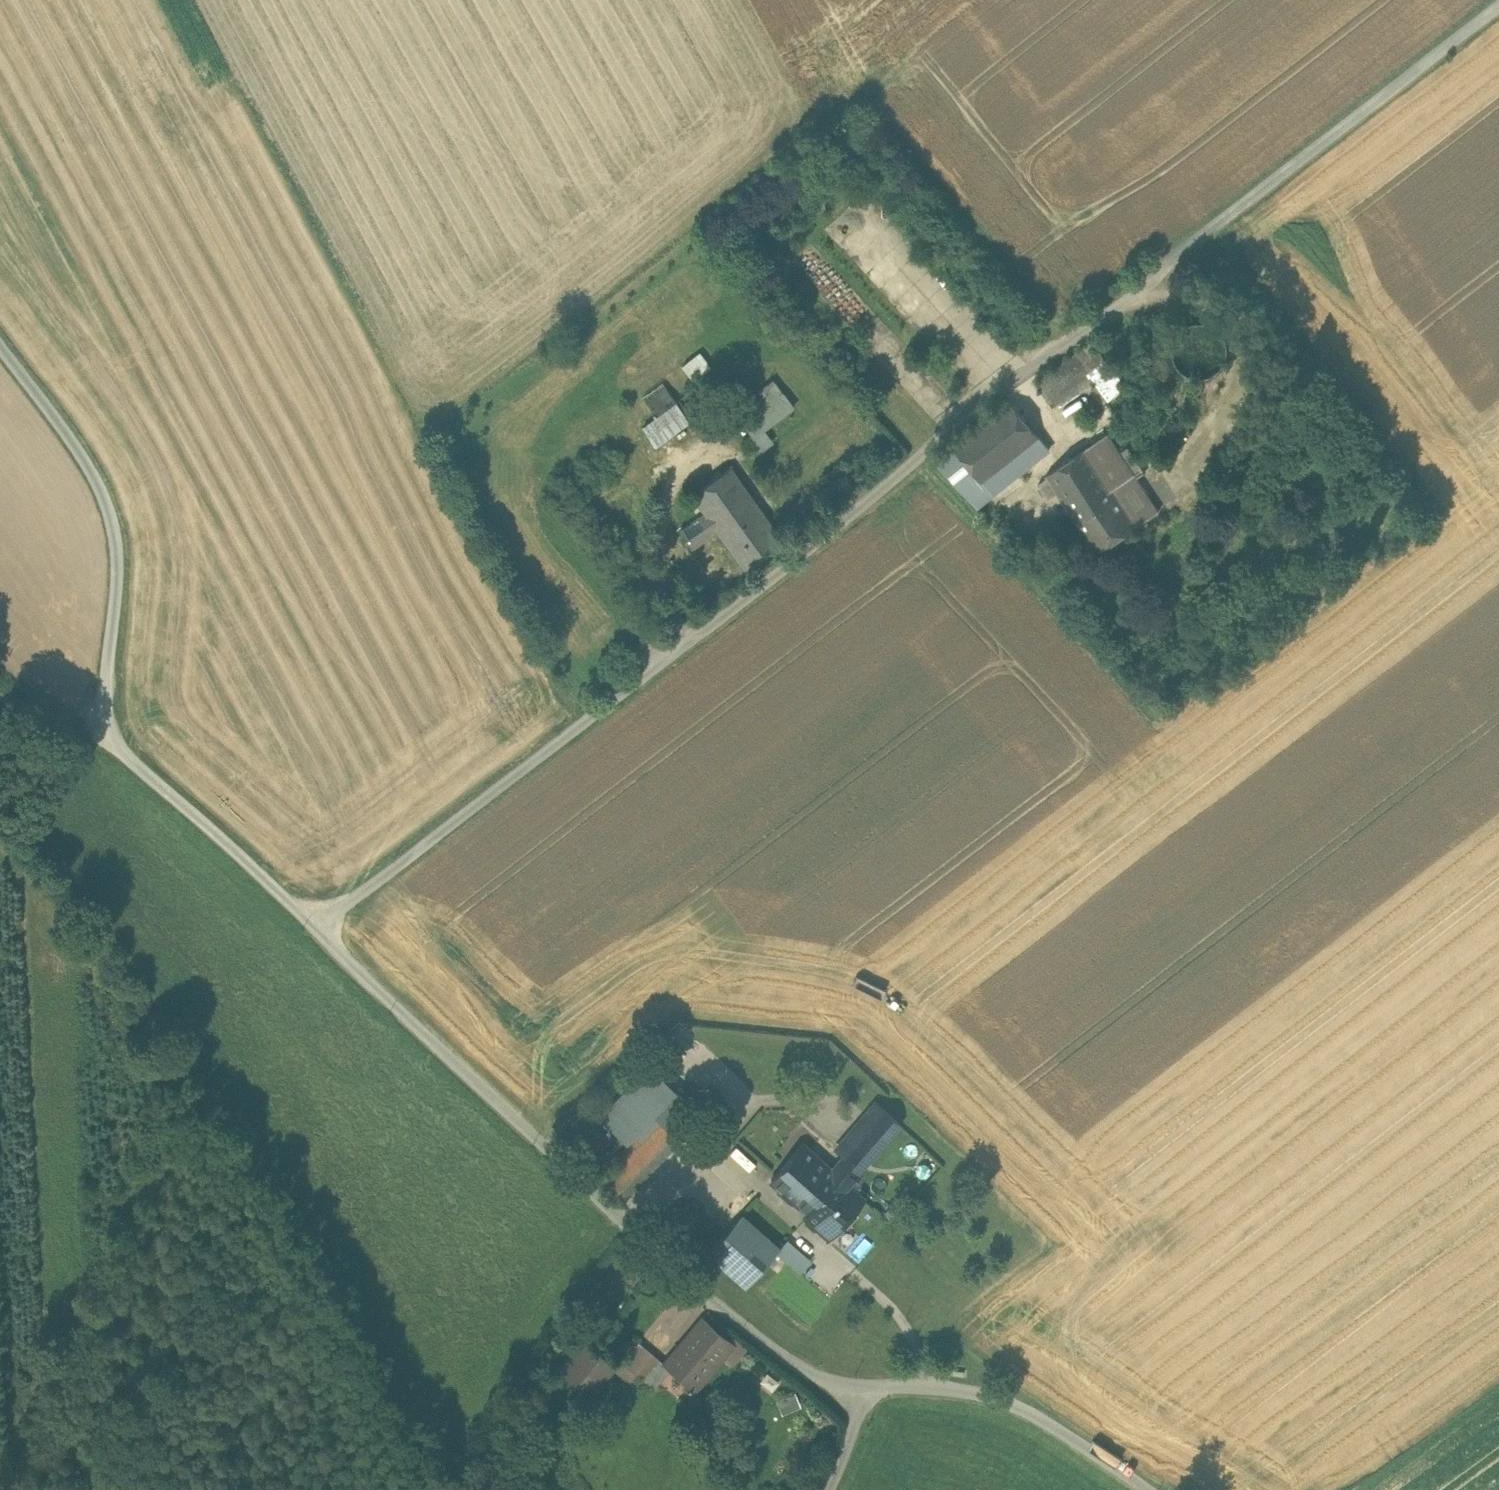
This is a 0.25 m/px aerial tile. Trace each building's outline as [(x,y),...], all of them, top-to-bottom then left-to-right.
[(1094,342),(1037,383),(1051,402),(1091,373),(1108,360),(1094,342)] [(699,352),(682,365),(692,380),(710,366),(699,352)] [(1108,360),(1091,373),(1109,399),(1127,386),(1108,360)] [(759,411),(784,393),(774,379),(749,397),(759,411)] [(676,402),(661,382),(643,396),(657,416),(676,402)] [(708,405),(696,387),(676,402),(688,420),(708,405)] [(753,437),(764,429),(794,407),(784,393),(759,411),(743,423),(753,437)] [(985,483),(1042,438),(1009,398),(953,443),(985,483)] [(688,420),(676,402),(657,416),(642,427),(655,445),(688,420)] [(764,429),(753,437),(760,447),(772,439),(764,429)] [(1058,492),(1097,551),(1140,523),(1117,490),(1137,477),(1120,451),(1108,433),(1047,474),(1048,477),(1058,492)] [(1042,438),(985,483),(997,499),(1025,477),(1020,472),(1050,448),(1042,438)] [(985,483),(953,443),(933,459),(984,514),(999,500),(997,499),(985,483)] [(1128,446),(1120,451),(1137,477),(1145,472),(1128,446)] [(730,467),(693,494),(698,501),(718,529),(722,535),(759,508),(755,502),(730,467)] [(1048,477),(1039,483),(1048,498),(1058,492),(1048,477)] [(1117,490),(1140,523),(1160,510),(1137,477),(1117,490)] [(770,492),(755,502),(759,508),(767,519),(781,508),(770,492)] [(718,529),(698,501),(690,507),(699,521),(683,532),(693,546),(718,529)] [(759,508),(722,535),(745,567),(782,540),(767,519),(759,508)] [(671,1101),(636,1137),(659,1161),(679,1140),(672,1133),(673,1132),(670,1129),(670,1130),(669,1130),(684,1114),(674,1104),(675,1103),(673,1101),(672,1103),(671,1101)] [(843,1155),(831,1169),(839,1176),(847,1183),(900,1122),(876,1102),(836,1149),(843,1155)] [(695,1124),(684,1114),(669,1130),(670,1130),(670,1129),(673,1132),(672,1133),(679,1140),(695,1124)] [(659,1161),(636,1137),(598,1176),(622,1200),(659,1161)] [(802,1144),(771,1179),(809,1212),(839,1176),(831,1169),(802,1144)] [(847,1183),(839,1176),(809,1212),(805,1216),(830,1237),(864,1198),(847,1183)] [(740,1215),(709,1251),(748,1284),(778,1249),(740,1215)] [(843,1246),(857,1235),(848,1222),(833,1234),(843,1246)] [(703,1317),(664,1363),(671,1369),(695,1389),(724,1354),(734,1343),(703,1317)] [(623,1356),(630,1348),(615,1335),(608,1343),(623,1356)] [(737,1339),(734,1343),(724,1354),(734,1362),(747,1347),(737,1339)] [(661,1359),(639,1340),(622,1360),(623,1360),(638,1374),(644,1379),(660,1360),(661,1359)] [(638,1374),(623,1360),(615,1369),(631,1383),(638,1374)] [(664,1363),(660,1360),(644,1379),(654,1387),(671,1369),(664,1363)]
